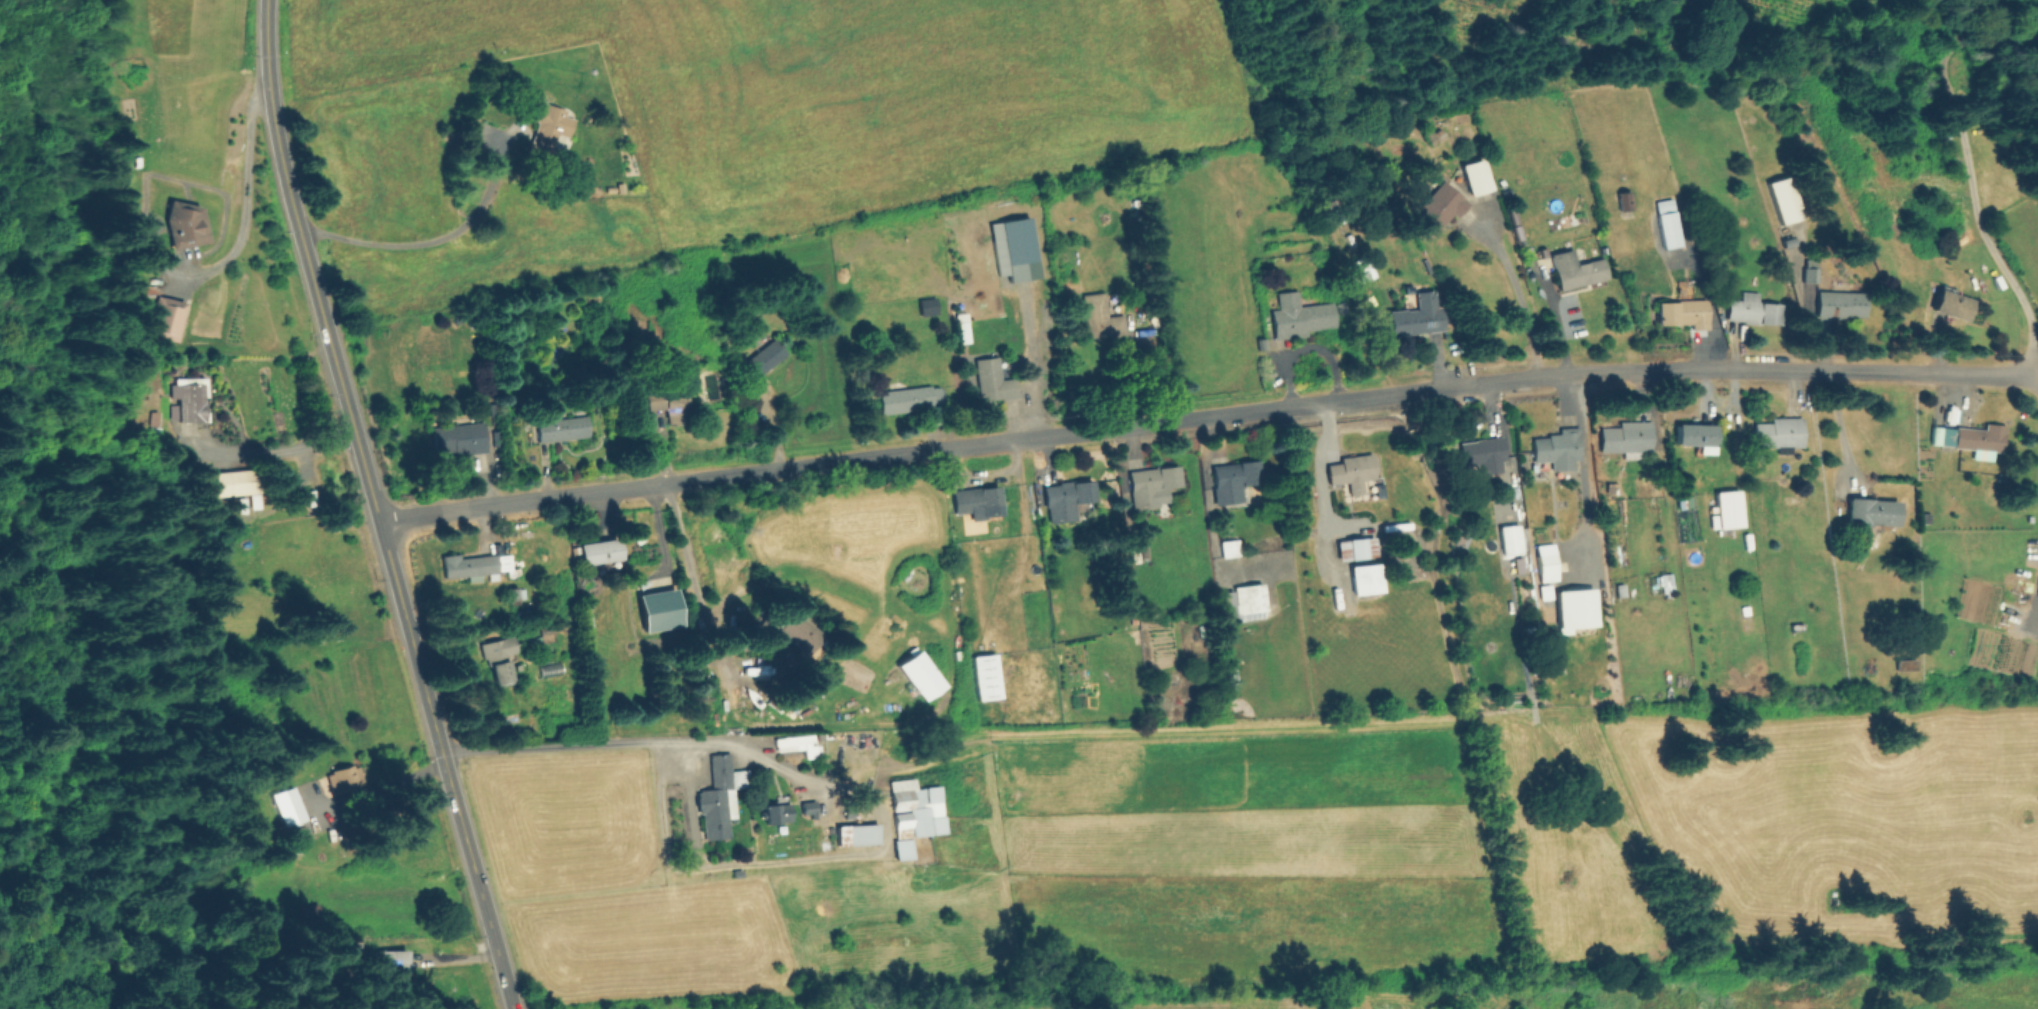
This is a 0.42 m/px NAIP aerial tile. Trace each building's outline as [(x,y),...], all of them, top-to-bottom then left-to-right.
[(573,120),(568,136),(559,133),(555,147),(569,151),(564,167),(525,154),(536,121),(525,105),(541,93),(550,106),(566,111),(564,117),(573,120)] [(1440,129),(1447,135),(1434,147),(1424,136),(1431,129),(1435,133),(1440,129)] [(1515,156),(1509,158),(1505,147),(1510,145),(1515,156)] [(1493,190),(1472,196),(1462,166),(1483,159),(1493,190)] [(1803,218),(1781,225),(1768,183),(1789,176),(1803,218)] [(1470,205),(1457,218),(1453,215),(1433,237),(1416,220),(1425,210),(1421,206),(1445,181),(1470,205)] [(1633,209),(1622,211),(1620,194),(1631,193),(1633,209)] [(207,242),(170,251),(163,217),(170,197),(201,207),(200,211),(207,242)] [(1682,246),(1665,249),(1656,203),(1673,199),(1682,246)] [(1028,218),(998,222),(1003,266),(1033,262),(1028,218)] [(1573,249),(1577,265),(1603,258),(1608,278),(1560,291),(1551,255),(1573,249)] [(1819,261),(1817,283),(1804,281),(1806,260),(1819,261)] [(1375,277),(1361,282),(1356,265),(1370,261),(1375,277)] [(1945,286),(1959,291),(1957,296),(1974,301),(1967,322),(1933,311),(1940,289),(1944,290),(1945,286)] [(1050,298),(1042,299),(1040,291),(1049,289),(1050,298)] [(1104,290),(1108,318),(1125,315),(1127,333),(1088,339),(1082,294),(1104,290)] [(1434,290),(1436,309),(1441,308),(1444,331),(1389,338),(1385,311),(1418,307),(1416,292),(1434,290)] [(1299,291),(1301,306),(1333,303),(1336,328),(1308,331),(1308,336),(1275,339),(1272,310),(1279,309),(1278,293),(1299,291)] [(1761,292),(1760,302),(1782,304),(1780,325),(1724,320),(1726,298),(1742,299),(1743,291),(1761,292)] [(1867,293),(1866,317),(1848,317),(1848,319),(1819,319),(1819,293),(1867,293)] [(1002,308),(983,310),(982,297),(1001,295),(1002,308)] [(186,304),(176,342),(149,335),(160,297),(186,304)] [(940,314),(921,317),(919,300),(938,298),(940,314)] [(1701,299),(1703,328),(1686,329),(1686,323),(1652,325),(1651,301),(1701,299)] [(967,334),(958,335),(957,320),(966,319),(967,334)] [(1268,348),(1259,350),(1257,340),(1266,339),(1268,348)] [(784,354),(755,379),(743,364),(772,340),(784,354)] [(998,356),(1002,380),(1017,378),(1019,397),(982,402),(976,360),(998,356)] [(630,381),(621,382),(619,365),(628,364),(630,381)] [(204,378),(205,422),(181,423),(180,420),(173,420),(173,408),(179,408),(179,399),(174,399),(173,382),(183,382),(183,378),(204,378)] [(923,411),(877,417),(874,391),(941,384),(943,402),(922,404),(923,411)] [(684,387),(689,422),(667,425),(665,411),(649,413),(646,393),(684,387)] [(589,438),(538,443),(536,423),(587,418),(589,438)] [(1804,418),(1804,447),(1791,447),(1791,454),(1778,454),(1778,448),(1755,448),(1755,424),(1772,424),(1772,418),(1804,418)] [(1649,450),(1649,456),(1623,457),(1623,451),(1600,452),(1599,429),(1618,428),(1618,422),(1650,421),(1651,449),(1649,450)] [(485,422),(488,453),(456,457),(456,452),(436,454),(434,428),(485,422)] [(2006,427),(2002,453),(1995,452),(1993,462),(1972,459),(1973,450),(1931,444),(1934,427),(1956,430),(1956,427),(1985,431),(1986,424),(2006,427)] [(1714,426),(1714,455),(1699,455),(1699,446),(1676,446),(1676,425),(1714,426)] [(1575,459),(1576,467),(1550,469),(1549,461),(1534,462),(1532,436),(1561,434),(1560,427),(1581,426),(1583,458),(1575,459)] [(1493,463),(1494,473),(1474,477),(1472,466),(1453,469),(1452,465),(1449,465),(1447,452),(1451,451),(1450,444),(1494,438),(1497,462),(1493,463)] [(1362,480),(1364,494),(1350,496),(1348,483),(1334,485),(1334,481),(1329,482),(1327,465),(1341,463),(1340,458),(1372,454),(1375,478),(1362,480)] [(1240,487),(1241,494),(1226,497),(1225,489),(1216,491),(1212,468),(1257,459),(1261,483),(1240,487)] [(1160,507),(1133,510),(1129,471),(1178,466),(1180,487),(1158,489),(1160,507)] [(252,471),(205,475),(207,499),(254,495),(252,471)] [(1075,504),(1077,520),(1051,524),(1050,520),(1046,520),(1041,489),(1092,480),(1095,501),(1075,504)] [(1745,523),(1719,526),(1714,487),(1740,484),(1745,523)] [(985,512),(955,515),(952,492),(999,487),(1001,506),(984,508),(985,512)] [(1900,503),(1897,527),(1880,525),(1879,533),(1868,532),(1868,527),(1848,525),(1851,498),(1900,503)] [(646,539),(640,544),(626,527),(632,522),(646,539)] [(1523,554),(1503,556),(1500,527),(1519,525),(1523,554)] [(1375,538),(1376,545),(1382,545),(1382,548),(1377,548),(1378,557),(1339,561),(1337,542),(1375,538)] [(619,540),(622,566),(606,567),(605,563),(582,566),(582,560),(575,561),(573,546),(619,540)] [(1241,555),(1223,558),(1221,543),(1239,540),(1241,555)] [(460,554),(461,559),(502,554),(504,573),(446,580),(443,556),(460,554)] [(1558,581),(1541,583),(1537,556),(1554,554),(1558,581)] [(1384,591),(1355,596),(1351,568),(1379,564),(1384,591)] [(1703,589),(1695,589),(1694,573),(1702,572),(1703,589)] [(1672,593),(1665,593),(1663,575),(1670,574),(1672,593)] [(1262,585),(1266,610),(1248,612),(1247,604),(1237,606),(1235,588),(1262,585)] [(520,604),(511,606),(508,589),(517,587),(520,604)] [(823,636),(808,655),(776,630),(792,610),(823,636)] [(558,641),(543,646),(539,634),(554,629),(558,641)] [(513,682),(493,687),(482,644),(513,636),(517,653),(506,655),(513,682)] [(943,687),(923,701),(900,665),(920,652),(943,687)] [(1001,698),(979,701),(974,657),(995,655),(1001,698)] [(1918,670),(1898,672),(1897,661),(1917,659),(1918,670)] [(801,758),(815,756),(812,734),(771,741),(773,754),(800,749),(801,758)] [(730,755),(732,772),(751,770),(753,787),(736,789),(738,817),(731,817),(732,837),(702,840),(697,789),(713,787),(710,756),(730,755)] [(359,788),(333,795),(327,773),(358,765),(363,784),(358,785),(359,788)] [(909,860),(908,838),(941,835),(937,788),(912,790),(911,780),(887,782),(893,861),(909,860)] [(306,820),(285,828),(273,795),(294,787),(306,820)] [(762,825),(788,825),(788,806),(762,806),(762,825)] [(833,826),(834,848),(876,847),(876,826),(833,826)] [(300,854),(286,856),(285,844),(299,843),(300,854)] [(744,877),(735,879),(733,872),(743,870),(744,877)] [(407,951),(406,970),(399,970),(399,977),(395,977),(395,984),(372,982),(374,949),(407,951)]
